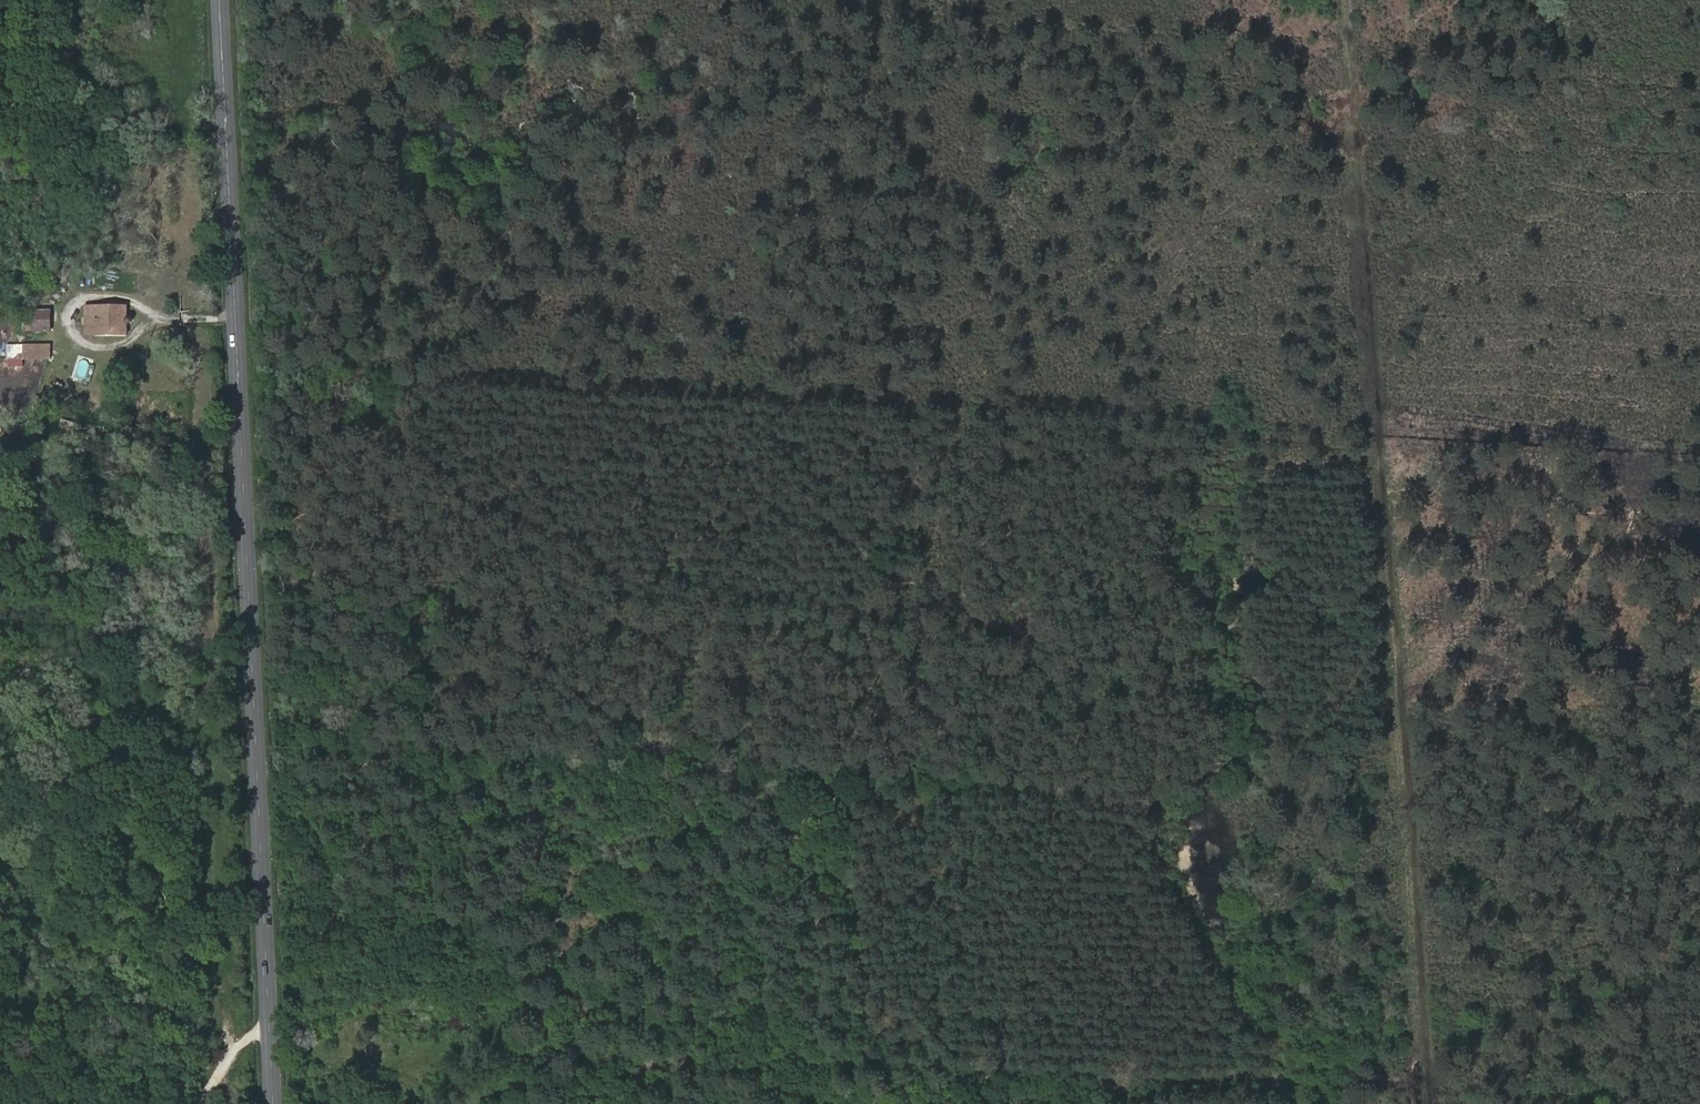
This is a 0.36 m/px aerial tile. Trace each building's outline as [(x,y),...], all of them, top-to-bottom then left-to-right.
[(53,301),(30,300),(29,332),(52,333),(53,301)] [(97,348),(106,349),(107,309),(98,309),(97,348)] [(127,309),(107,309),(106,349),(126,349),(127,332),(131,331),(135,329),(136,326),(136,322),(133,320),(127,318),(127,309)] [(52,359),(52,343),(8,342),(8,358),(52,359)] [(42,367),(26,366),(25,385),(42,385),(42,367)]
